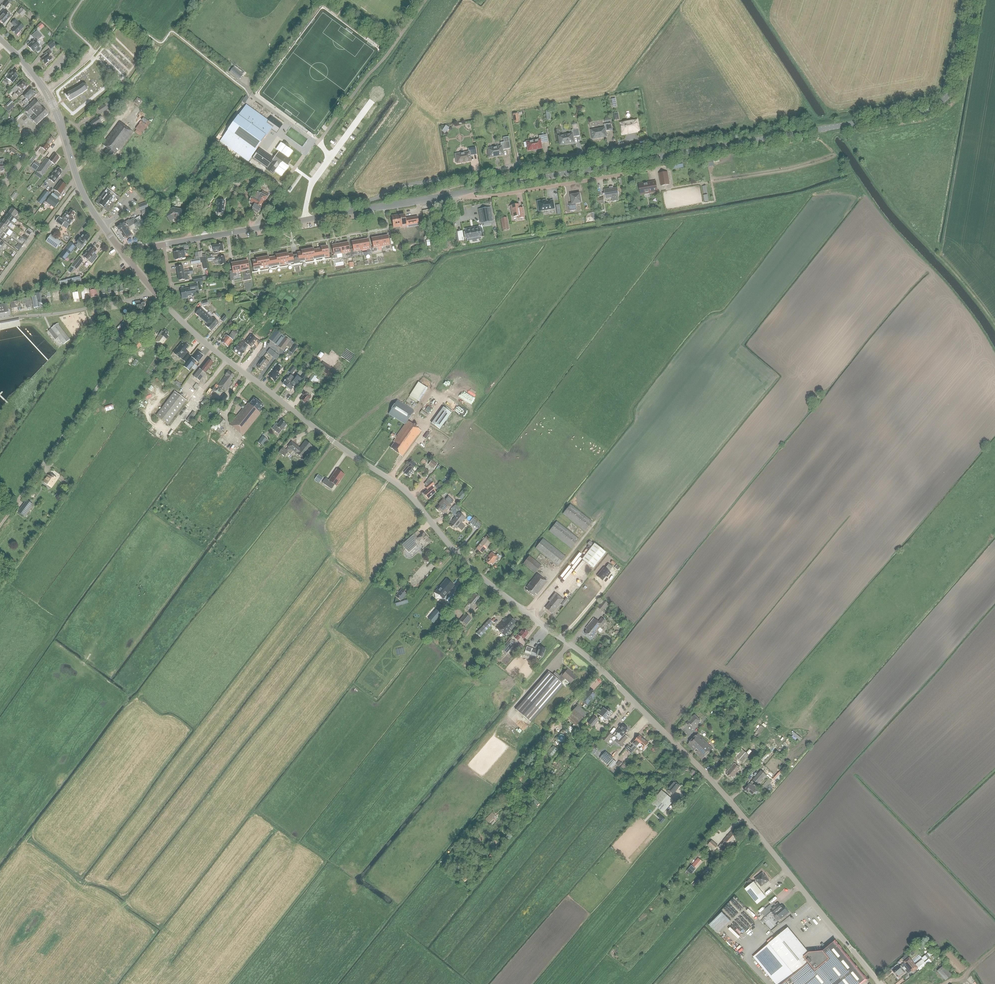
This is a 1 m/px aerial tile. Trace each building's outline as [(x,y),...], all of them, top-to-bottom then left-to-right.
[(26,13),(22,8),(17,13),(22,17),(26,13)] [(11,16),(4,9),(0,13),(0,14),(2,15),(0,18),(0,21),(4,24),(11,16)] [(16,35),(24,27),(16,19),(11,24),(15,27),(11,31),(16,35)] [(31,35),(35,39),(28,46),(33,52),(40,46),(37,41),(42,37),(37,30),(31,35)] [(51,50),(56,46),(52,41),(47,45),(51,50)] [(41,59),(45,65),(52,60),(49,55),(52,53),(49,50),(43,54),(45,56),(41,59)] [(239,80),(243,75),(234,67),(229,72),(239,80)] [(6,78),(7,79),(5,80),(2,83),(5,86),(10,81),(12,83),(18,77),(18,76),(13,72),(11,74),(10,73),(6,78)] [(22,80),(17,86),(16,85),(11,91),(18,96),(22,92),(23,92),(28,86),(22,80)] [(69,102),(76,98),(87,91),(87,87),(86,85),(82,84),(79,87),(72,91),(65,95),(69,102)] [(22,102),(25,105),(23,107),(25,110),(30,105),(28,103),(28,102),(29,103),(37,95),(31,88),(23,96),(26,99),(22,102)] [(137,98),(134,102),(139,106),(143,102),(137,98)] [(48,115),(35,101),(24,111),(30,116),(29,117),(37,125),(48,115)] [(108,109),(105,104),(98,109),(101,113),(108,109)] [(223,139),(220,142),(247,161),(250,158),(258,147),(260,145),(260,144),(262,142),(264,139),(270,130),(275,134),(281,124),(271,117),(268,121),(246,106),(223,138),(223,139)] [(95,128),(102,123),(101,123),(105,121),(101,115),(91,122),(92,123),(90,124),(93,128),(94,127),(95,128)] [(142,136),(150,121),(143,117),(134,131),(142,136)] [(12,118),(5,124),(7,126),(14,120),(12,118)] [(638,131),(637,121),(621,123),(623,133),(638,131)] [(120,151),(133,133),(119,122),(102,145),(107,149),(104,154),(110,158),(114,154),(115,155),(119,150),(120,151)] [(605,128),(591,130),(593,139),(598,138),(599,138),(601,137),(606,136),(605,131),(609,131),(608,124),(604,124),(605,128)] [(573,137),(580,136),(579,129),(573,130),(571,130),(572,134),(559,136),(560,145),(566,144),(566,143),(568,143),(574,142),(573,137)] [(536,149),(541,148),(540,143),(547,142),(546,135),(539,136),(540,140),(526,142),(523,142),(524,147),(527,146),(528,150),(533,149),(534,149),(536,149)] [(49,136),(40,147),(47,152),(50,147),(49,146),(54,139),(49,136)] [(259,148),(253,157),(267,168),(266,169),(273,174),(275,172),(281,176),(289,166),(287,165),(291,159),(288,157),(293,151),(286,147),(288,144),(284,141),(282,144),(280,142),(276,149),(279,151),(272,161),(261,153),(263,151),(259,148)] [(488,149),(489,157),(495,156),(497,156),(503,155),(502,150),(510,148),(509,141),(500,143),(501,147),(488,149)] [(456,158),(455,158),(456,162),(457,162),(457,163),(463,162),(465,162),(470,161),(469,156),(476,154),(475,147),(468,149),(469,152),(456,155),(456,158)] [(54,165),(59,158),(54,154),(49,161),(46,158),(36,172),(43,176),(52,163),(54,165)] [(31,168),(36,172),(41,165),(36,161),(31,168)] [(49,179),(54,183),(62,173),(61,172),(62,171),(58,168),(57,170),(56,169),(49,179)] [(117,175),(123,180),(126,175),(121,171),(117,175)] [(659,174),(661,186),(669,185),(667,172),(659,174)] [(46,203),(50,206),(55,209),(60,202),(57,200),(51,196),(52,194),(58,198),(64,191),(63,191),(66,186),(60,182),(54,190),(54,191),(55,192),(54,194),(52,193),(46,203)] [(650,193),(650,192),(657,190),(655,182),(639,184),(640,189),(640,190),(641,194),(650,193)] [(104,192),(96,203),(104,210),(111,201),(113,203),(118,196),(107,188),(104,192)] [(617,188),(605,190),(606,198),(612,197),(613,201),(618,201),(617,197),(618,196),(617,188)] [(42,205),(50,194),(46,191),(40,199),(42,201),(40,203),(42,205)] [(259,212),(267,197),(269,195),(262,191),(261,193),(260,193),(257,192),(254,198),(253,197),(250,202),(253,203),(252,205),(253,206),(252,208),(253,209),(252,210),(257,213),(258,212),(259,212)] [(569,204),(570,211),(577,210),(576,204),(581,203),(580,194),(571,196),(573,203),(569,204)] [(546,200),(537,201),(539,212),(554,209),(553,200),(546,201),(546,200)] [(217,201),(216,205),(218,205),(217,214),(223,214),(225,201),(217,201)] [(138,205),(140,211),(148,208),(146,202),(138,205)] [(519,204),(508,206),(511,206),(513,217),(518,216),(518,218),(524,217),(523,208),(519,209),(519,204)] [(12,208),(8,213),(17,220),(18,218),(16,217),(18,213),(12,208)] [(152,208),(140,212),(143,218),(154,214),(152,208)] [(181,221),(183,210),(173,208),(164,214),(170,223),(175,219),(181,221)] [(483,222),(490,221),(488,208),(481,210),(483,222)] [(69,214),(67,212),(62,219),(59,217),(55,222),(62,227),(65,222),(70,225),(74,220),(72,218),(75,213),(74,213),(74,212),(73,211),(72,211),(71,211),(69,214)] [(8,213),(4,218),(13,225),(14,223),(12,222),(14,219),(16,221),(17,220),(8,213)] [(406,225),(405,219),(404,215),(401,216),(401,215),(392,216),(394,227),(401,226),(402,227),(406,226),(406,225)] [(128,237),(129,238),(147,226),(140,216),(135,219),(137,222),(136,222),(136,221),(134,218),(130,221),(129,220),(125,223),(124,222),(116,227),(119,231),(123,237),(124,236),(125,238),(126,238),(128,237)] [(4,218),(1,223),(10,230),(11,228),(9,227),(11,224),(13,225),(4,218)] [(501,219),(503,230),(509,229),(507,218),(501,219)] [(0,224),(0,230),(6,234),(12,237),(13,235),(12,234),(13,232),(10,230),(1,223),(0,224)] [(466,230),(468,239),(480,237),(479,228),(466,230)] [(76,243),(79,245),(82,247),(84,244),(85,244),(91,237),(84,232),(79,240),(76,243)] [(57,249),(61,242),(51,235),(46,242),(57,249)] [(390,249),(388,235),(380,237),(381,247),(387,246),(387,249),(390,249)] [(381,247),(380,237),(372,238),(373,247),(374,252),(377,251),(376,248),(381,247)] [(369,248),(368,239),(360,240),(362,250),(367,249),(367,253),(370,252),(369,248)] [(362,250),(360,240),(352,242),(353,249),(354,255),(357,255),(356,251),(362,250)] [(76,246),(71,242),(59,257),(64,261),(76,246)] [(349,250),(348,243),(340,244),(342,254),(347,253),(348,256),(350,256),(349,250)] [(217,251),(218,253),(224,252),(222,244),(212,246),(213,252),(217,251)] [(342,254),(340,244),(332,245),(334,256),(334,258),(334,259),(337,258),(337,255),(342,254)] [(329,257),(327,246),(322,247),(322,249),(314,250),(313,249),(301,251),(302,252),(298,253),(298,254),(292,255),(292,254),(288,255),(288,253),(276,255),(276,257),(269,258),(268,257),(256,259),(257,260),(253,261),(254,270),(293,263),(294,265),(300,264),(300,262),(329,257)] [(97,257),(94,254),(97,250),(94,248),(93,248),(92,247),(88,252),(88,251),(83,257),(89,261),(91,257),(95,260),(97,257)] [(181,259),(183,258),(183,259),(186,259),(185,255),(186,254),(187,254),(187,251),(184,251),(174,253),(175,260),(181,259)] [(83,261),(79,257),(68,271),(71,273),(74,268),(77,270),(83,261)] [(220,266),(226,264),(224,257),(218,258),(215,258),(215,261),(219,261),(220,266)] [(247,260),(239,262),(241,272),(246,271),(247,274),(250,274),(247,260)] [(241,272),(239,262),(231,263),(233,271),(234,277),(237,276),(236,273),(241,272)] [(178,276),(190,275),(193,274),(193,272),(190,272),(189,269),(184,270),(183,266),(176,267),(178,276)] [(190,285),(190,289),(181,290),(181,291),(181,290),(182,298),(196,296),(195,291),(198,290),(197,284),(189,285),(190,285)] [(52,291),(54,304),(57,303),(55,294),(61,293),(60,289),(52,291)] [(32,296),(34,307),(43,306),(43,302),(46,301),(46,296),(42,297),(41,292),(37,293),(38,295),(32,296)] [(63,303),(70,302),(68,292),(62,294),(63,303)] [(30,297),(21,299),(22,305),(26,304),(27,308),(32,307),(30,297)] [(140,301),(136,302),(138,312),(143,311),(146,305),(145,305),(146,304),(145,303),(144,304),(144,303),(141,304),(140,301)] [(0,305),(0,314),(9,312),(7,303),(0,305)] [(209,312),(207,314),(201,308),(196,313),(204,321),(211,314),(209,312)] [(211,314),(204,321),(207,324),(206,326),(211,331),(219,323),(213,318),(212,318),(210,317),(212,315),(211,314)] [(70,339),(58,323),(50,330),(55,337),(57,336),(64,344),(70,339)] [(125,328),(118,335),(123,340),(130,332),(125,328)] [(169,333),(165,330),(163,332),(162,331),(154,341),(162,346),(169,336),(167,335),(169,333)] [(233,340),(236,336),(231,333),(228,337),(226,335),(222,339),(223,340),(221,342),(228,347),(233,341),(233,340)] [(257,340),(250,335),(247,333),(237,346),(236,346),(233,351),(241,357),(245,351),(246,350),(246,349),(248,346),(251,348),(257,340)] [(290,341),(285,337),(278,346),(283,351),(287,345),(290,348),(294,343),(291,340),(290,341)] [(146,342),(140,338),(138,341),(133,348),(137,350),(141,343),(144,345),(146,342)] [(186,349),(189,345),(184,342),(183,343),(181,342),(177,348),(177,347),(173,353),(181,360),(186,352),(185,351),(186,349)] [(294,344),(289,351),(292,354),(298,346),(294,344)] [(191,358),(186,365),(184,367),(189,371),(196,362),(198,363),(203,356),(198,352),(193,359),(191,358)] [(187,353),(182,360),(185,363),(191,356),(187,353)] [(263,370),(269,362),(263,358),(257,365),(258,366),(257,368),(261,371),(262,370),(263,370)] [(205,373),(213,363),(209,359),(201,370),(199,369),(193,377),(200,382),(206,374),(205,373)] [(332,378),(336,372),(323,362),(319,368),(332,378)] [(278,373),(281,369),(278,366),(274,371),(274,370),(268,377),(275,382),(280,375),(278,373)] [(292,366),(288,372),(291,375),(296,369),(292,366)] [(310,372),(307,370),(298,381),(301,384),(302,383),(310,372)] [(231,381),(235,376),(228,371),(218,386),(226,392),(232,382),(231,381)] [(282,384),(286,388),(291,382),(294,378),(295,377),(291,375),(288,372),(286,374),(289,376),(287,378),(282,384)] [(294,378),(291,382),(286,388),(291,391),(295,385),(298,381),(294,378)] [(417,401),(419,402),(428,388),(418,382),(408,397),(416,402),(417,401)] [(306,404),(311,396),(310,395),(314,390),(306,384),(302,390),(305,392),(303,395),(303,396),(300,400),(306,404)] [(174,391),(156,416),(168,425),(187,401),(174,391)] [(212,398),(212,397),(222,404),(228,396),(224,393),(221,398),(212,391),(209,395),(212,398)] [(259,412),(264,406),(254,398),(249,404),(248,403),(246,407),(245,406),(244,407),(240,404),(239,406),(242,409),(230,425),(243,436),(261,413),(259,412)] [(393,437),(395,439),(393,442),(394,442),(390,448),(403,457),(422,431),(407,421),(414,411),(397,400),(388,414),(404,424),(396,436),(395,435),(393,437)] [(451,413),(443,407),(431,423),(439,430),(451,413)] [(193,411),(187,420),(190,422),(196,413),(193,411)] [(219,417),(211,427),(220,434),(223,430),(220,428),(225,421),(219,417)] [(275,425),(273,427),(272,428),(279,434),(286,425),(281,420),(276,426),(275,425)] [(262,436),(258,442),(263,446),(267,440),(262,436)] [(288,447),(289,447),(286,450),(283,447),(279,452),(284,457),(288,453),(290,454),(293,451),(303,458),(311,448),(305,443),(300,449),(292,442),(288,447)] [(409,477),(414,471),(412,470),(413,468),(416,465),(412,460),(408,464),(410,466),(409,467),(404,473),(409,477)] [(437,464),(431,460),(428,465),(434,469),(437,464)] [(330,481),(326,478),(323,483),(332,489),(335,485),(336,486),(338,484),(339,484),(340,482),(340,481),(344,475),(337,470),(330,481)] [(44,482),(43,483),(46,484),(47,485),(52,488),(55,483),(54,483),(57,478),(54,476),(51,474),(50,476),(48,475),(44,482)] [(319,483),(323,478),(318,475),(315,479),(319,483)] [(428,499),(436,492),(431,487),(434,485),(431,482),(425,487),(428,490),(423,493),(428,499)] [(466,494),(462,490),(457,497),(461,500),(466,494)] [(440,505),(436,509),(439,512),(440,511),(444,514),(451,506),(449,504),(450,503),(451,504),(453,501),(448,496),(445,499),(446,500),(446,501),(443,499),(438,504),(440,505)] [(18,512),(23,515),(31,505),(26,501),(18,512)] [(571,504),(563,514),(585,532),(593,522),(571,504)] [(450,526),(454,529),(455,528),(456,529),(457,527),(462,531),(465,526),(461,523),(465,518),(459,513),(458,513),(456,515),(450,523),(452,524),(450,526)] [(557,521),(549,531),(572,549),(579,539),(557,521)] [(418,531),(409,539),(402,545),(408,553),(416,546),(420,543),(424,547),(430,542),(423,534),(421,536),(417,532),(418,531)] [(492,541),(486,536),(476,549),(482,554),(492,541)] [(544,539),(536,549),(558,566),(566,556),(544,539)] [(593,568),(605,553),(594,544),(590,541),(587,544),(591,547),(582,559),(593,568)] [(496,556),(491,553),(485,560),(486,561),(485,562),(489,565),(490,564),(492,565),(495,560),(497,561),(499,558),(496,555),(496,556)] [(529,556),(523,564),(535,574),(542,565),(529,556)] [(608,564),(605,568),(604,568),(597,576),(602,581),(605,576),(607,578),(610,573),(609,572),(612,567),(608,564)] [(536,595),(547,582),(536,573),(525,587),(527,588),(526,590),(533,596),(535,594),(536,595)] [(447,590),(452,584),(448,581),(445,584),(442,581),(440,583),(443,586),(447,590)] [(401,601),(407,594),(402,589),(396,596),(401,601)] [(557,608),(563,600),(555,593),(549,601),(551,603),(546,609),(550,613),(552,611),(553,612),(557,608)] [(472,594),(464,604),(462,607),(467,611),(469,608),(472,610),(477,604),(476,604),(480,600),(478,598),(479,598),(475,594),(474,595),(472,594)] [(603,601),(597,608),(602,612),(608,605),(603,601)] [(435,623),(443,614),(437,609),(430,618),(435,623)] [(465,614),(459,620),(466,626),(470,621),(469,620),(470,618),(465,614)] [(510,629),(515,622),(510,617),(507,619),(506,618),(496,628),(505,637),(511,630),(510,629)] [(598,631),(600,633),(602,630),(600,628),(601,627),(606,622),(602,618),(598,622),(593,618),(585,629),(586,630),(584,633),(584,634),(583,635),(588,639),(589,638),(590,639),(593,635),(594,635),(595,634),(598,631)] [(493,623),(489,619),(476,634),(480,637),(493,623)] [(456,631),(461,635),(466,628),(461,624),(456,631)] [(523,629),(517,635),(514,639),(517,642),(521,637),(523,639),(528,633),(523,629)] [(503,657),(513,646),(512,645),(515,642),(512,639),(499,654),(503,657)] [(524,647),(519,644),(515,648),(520,652),(524,647)] [(532,649),(531,654),(530,657),(535,659),(536,655),(542,657),(545,649),(539,647),(538,651),(532,649)] [(573,674),(568,670),(563,675),(562,674),(560,676),(555,672),(552,675),(548,672),(515,710),(530,723),(563,685),(561,683),(565,678),(571,683),(576,677),(573,675),(573,674)] [(582,701),(578,704),(583,709),(587,705),(587,706),(596,697),(595,696),(596,694),(591,690),(590,691),(589,690),(586,693),(587,693),(585,695),(580,700),(582,701)] [(578,704),(566,718),(575,726),(587,713),(583,709),(578,704)] [(606,710),(605,711),(603,708),(598,714),(606,721),(607,720),(608,721),(611,717),(610,716),(612,715),(610,714),(611,712),(608,710),(607,711),(606,710)] [(693,730),(701,722),(694,715),(686,724),(693,730)] [(588,723),(593,727),(599,720),(594,716),(588,723)] [(618,738),(615,741),(622,747),(625,744),(623,743),(628,737),(624,734),(627,731),(627,730),(628,729),(623,725),(622,727),(621,726),(620,727),(619,728),(615,733),(618,735),(616,736),(618,738)] [(761,725),(754,734),(758,737),(764,728),(761,725)] [(570,726),(567,732),(573,734),(575,728),(570,726)] [(794,731),(792,734),(801,740),(802,737),(794,731)] [(608,732),(602,739),(607,743),(613,736),(608,732)] [(698,734),(688,745),(702,759),(713,749),(698,734)] [(626,749),(631,754),(644,740),(639,736),(636,739),(632,744),(634,746),(631,748),(628,746),(626,749)] [(648,744),(644,740),(631,754),(637,748),(640,750),(642,748),(643,749),(648,744)] [(750,749),(746,753),(740,747),(733,754),(742,762),(752,751),(750,749)] [(614,759),(606,752),(600,759),(607,766),(614,759)] [(612,768),(617,762),(614,759),(609,765),(612,768)] [(535,766),(533,763),(522,772),(524,775),(535,766)] [(733,778),(740,769),(734,764),(727,772),(728,774),(726,775),(730,778),(731,777),(733,778)] [(769,778),(761,771),(753,780),(761,787),(769,778)] [(765,789),(773,780),(770,777),(762,787),(765,789)] [(675,782),(668,790),(673,795),(680,787),(675,782)] [(757,788),(758,787),(757,785),(756,785),(755,784),(753,786),(750,783),(749,784),(744,790),(748,794),(749,792),(753,795),(758,789),(757,788)] [(663,813),(674,801),(662,790),(651,802),(663,813)] [(640,805),(647,797),(641,792),(635,800),(640,805)] [(487,821),(494,826),(496,823),(490,818),(487,821)] [(736,836),(731,832),(723,841),(729,846),(733,841),(732,841),(736,836)] [(714,851),(718,846),(712,841),(708,846),(714,851)] [(698,858),(691,866),(694,869),(701,861),(698,858)] [(767,877),(766,878),(762,873),(755,879),(756,880),(754,882),(753,882),(745,889),(757,904),(766,897),(755,884),(757,882),(761,887),(766,883),(769,881),(767,877)] [(696,888),(702,881),(699,878),(693,885),(696,888)] [(730,901),(709,925),(714,924),(717,926),(721,924),(723,922),(724,924),(724,923),(728,921),(729,920),(727,915),(731,918),(733,916),(731,914),(735,910),(733,909),(732,904),(731,905),(730,901)] [(764,917),(771,911),(770,910),(776,905),(774,902),(761,913),(762,914),(762,915),(760,916),(758,919),(760,921),(764,917)] [(781,919),(789,912),(786,909),(785,909),(782,905),(781,906),(778,903),(776,905),(770,910),(771,911),(775,916),(775,918),(775,919),(777,921),(778,921),(781,919)] [(752,916),(755,913),(749,907),(746,910),(752,916)] [(865,981),(866,982),(868,980),(836,941),(835,940),(822,951),(809,952),(808,953),(788,928),(768,944),(773,950),(766,956),(764,953),(756,959),(776,983),(862,983),(865,981)] [(931,950),(921,958),(924,961),(931,956),(933,954),(934,953),(931,950)] [(907,964),(902,967),(906,971),(908,974),(917,966),(916,964),(909,957),(904,961),(907,964)] [(922,959),(916,964),(917,966),(918,967),(923,964),(922,963),(923,963),(924,962),(922,959)] [(893,971),(898,977),(906,971),(902,967),(901,965),(893,971)] [(946,981),(952,975),(943,966),(937,971),(946,981)]
